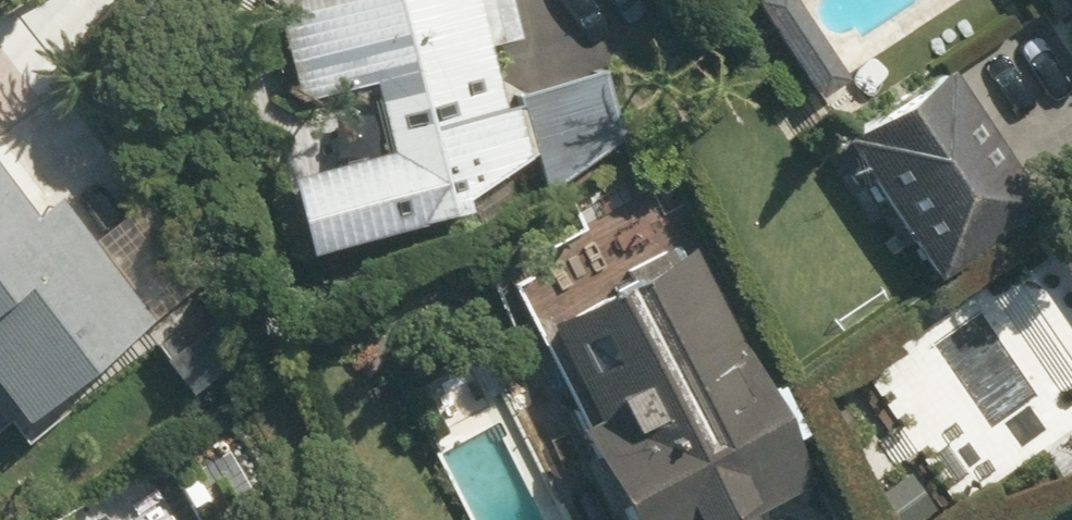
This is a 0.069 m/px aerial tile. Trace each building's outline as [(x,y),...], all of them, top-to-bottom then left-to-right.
[(259,187),(279,264),(658,168),(632,65),(497,99),(486,53),(513,46),(501,0),(355,0),(262,24),(281,101),(355,83),(372,152),(259,187)] [(1071,51),(1071,0),(1038,0),(1071,51)] [(944,67),(831,144),(922,277),(1035,201),(944,67)] [(25,416),(153,321),(64,201),(43,217),(0,159),(0,382),(25,416)] [(580,519),(756,519),(802,499),(670,206),(502,282),(566,424),(542,435),(580,519)] [(116,507),(92,519),(123,519),(116,507)]
